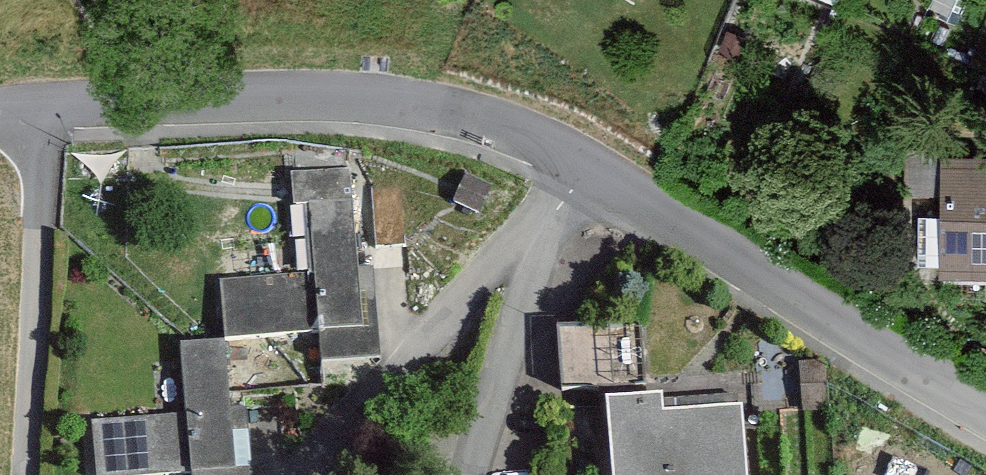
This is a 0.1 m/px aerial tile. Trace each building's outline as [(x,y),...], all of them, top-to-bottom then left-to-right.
[(935,158),(929,272),(985,275),(985,161),(935,158)] [(340,162),(283,166),(285,203),(290,200),(346,197),(340,162)] [(346,197),(290,200),(293,265),(206,270),(209,334),(165,336),(169,407),(80,412),(84,474),(127,474),(175,472),(175,474),(226,474),(219,341),(309,336),(310,354),(372,350),(368,268),(350,269),(346,197)] [(638,320),(553,325),(557,386),(642,381),(638,320)] [(594,396),(600,474),(737,474),(732,407),(652,413),(651,392),(594,396)]
